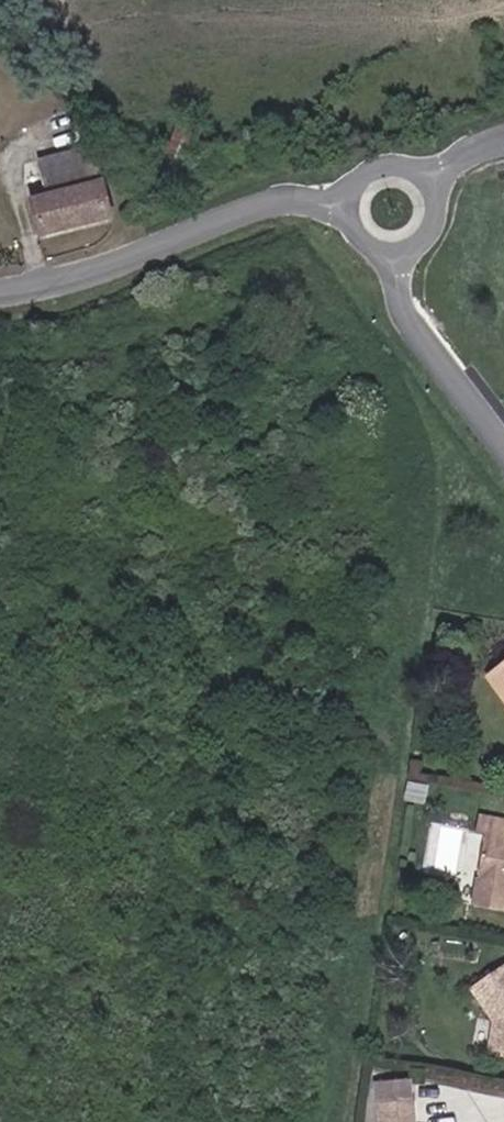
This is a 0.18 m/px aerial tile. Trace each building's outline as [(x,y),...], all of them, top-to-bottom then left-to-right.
[(19,170),(79,158),(74,135),(17,147),(20,161),(17,162),(19,170)] [(22,228),(91,212),(79,158),(19,170),(21,183),(14,185),(22,228)] [(492,680),(503,697),(503,672),(492,680)] [(497,819),(486,887),(503,892),(503,820),(497,819)] [(477,993),(500,1023),(497,1053),(503,1055),(503,974),(477,993)] [(387,1106),(388,1121),(427,1121),(425,1103),(387,1106)] [(376,1111),(350,1109),(348,1121),(374,1121),(376,1111)]
